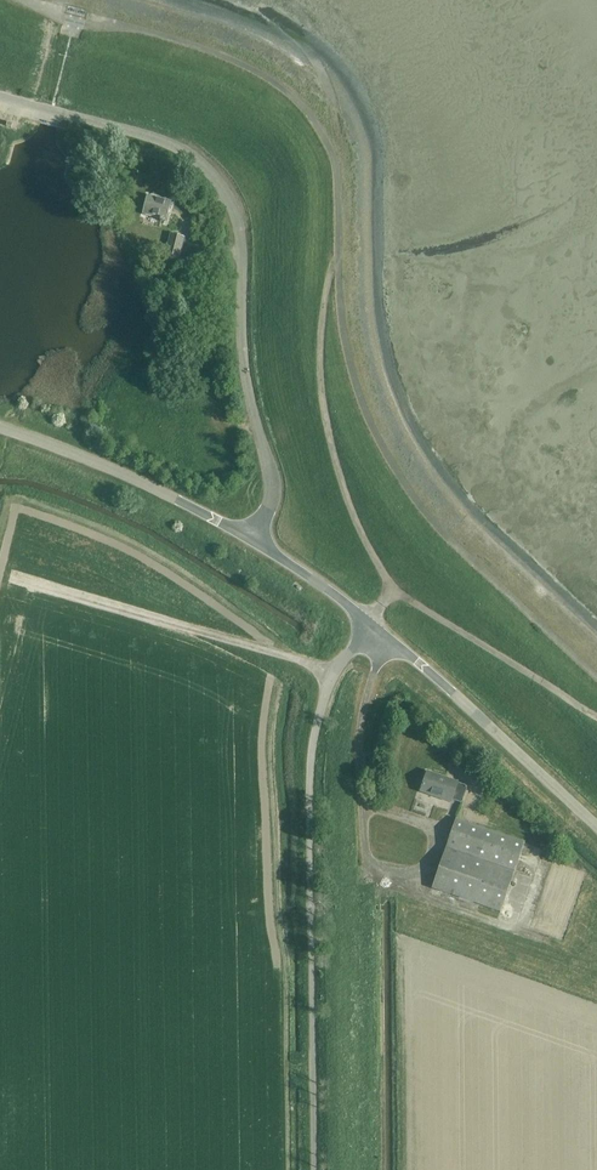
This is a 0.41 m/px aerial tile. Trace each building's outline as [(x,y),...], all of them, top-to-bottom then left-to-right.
[(167,220),(172,201),(148,195),(143,214),(167,220)] [(179,261),(185,238),(171,234),(164,258),(179,261)] [(452,800),(461,803),(466,787),(457,784),(457,783),(427,773),(420,792),(451,802),(452,800)] [(414,806),(427,809),(430,798),(417,794),(414,806)] [(432,888),(501,912),(525,843),(456,819),(432,888)]
